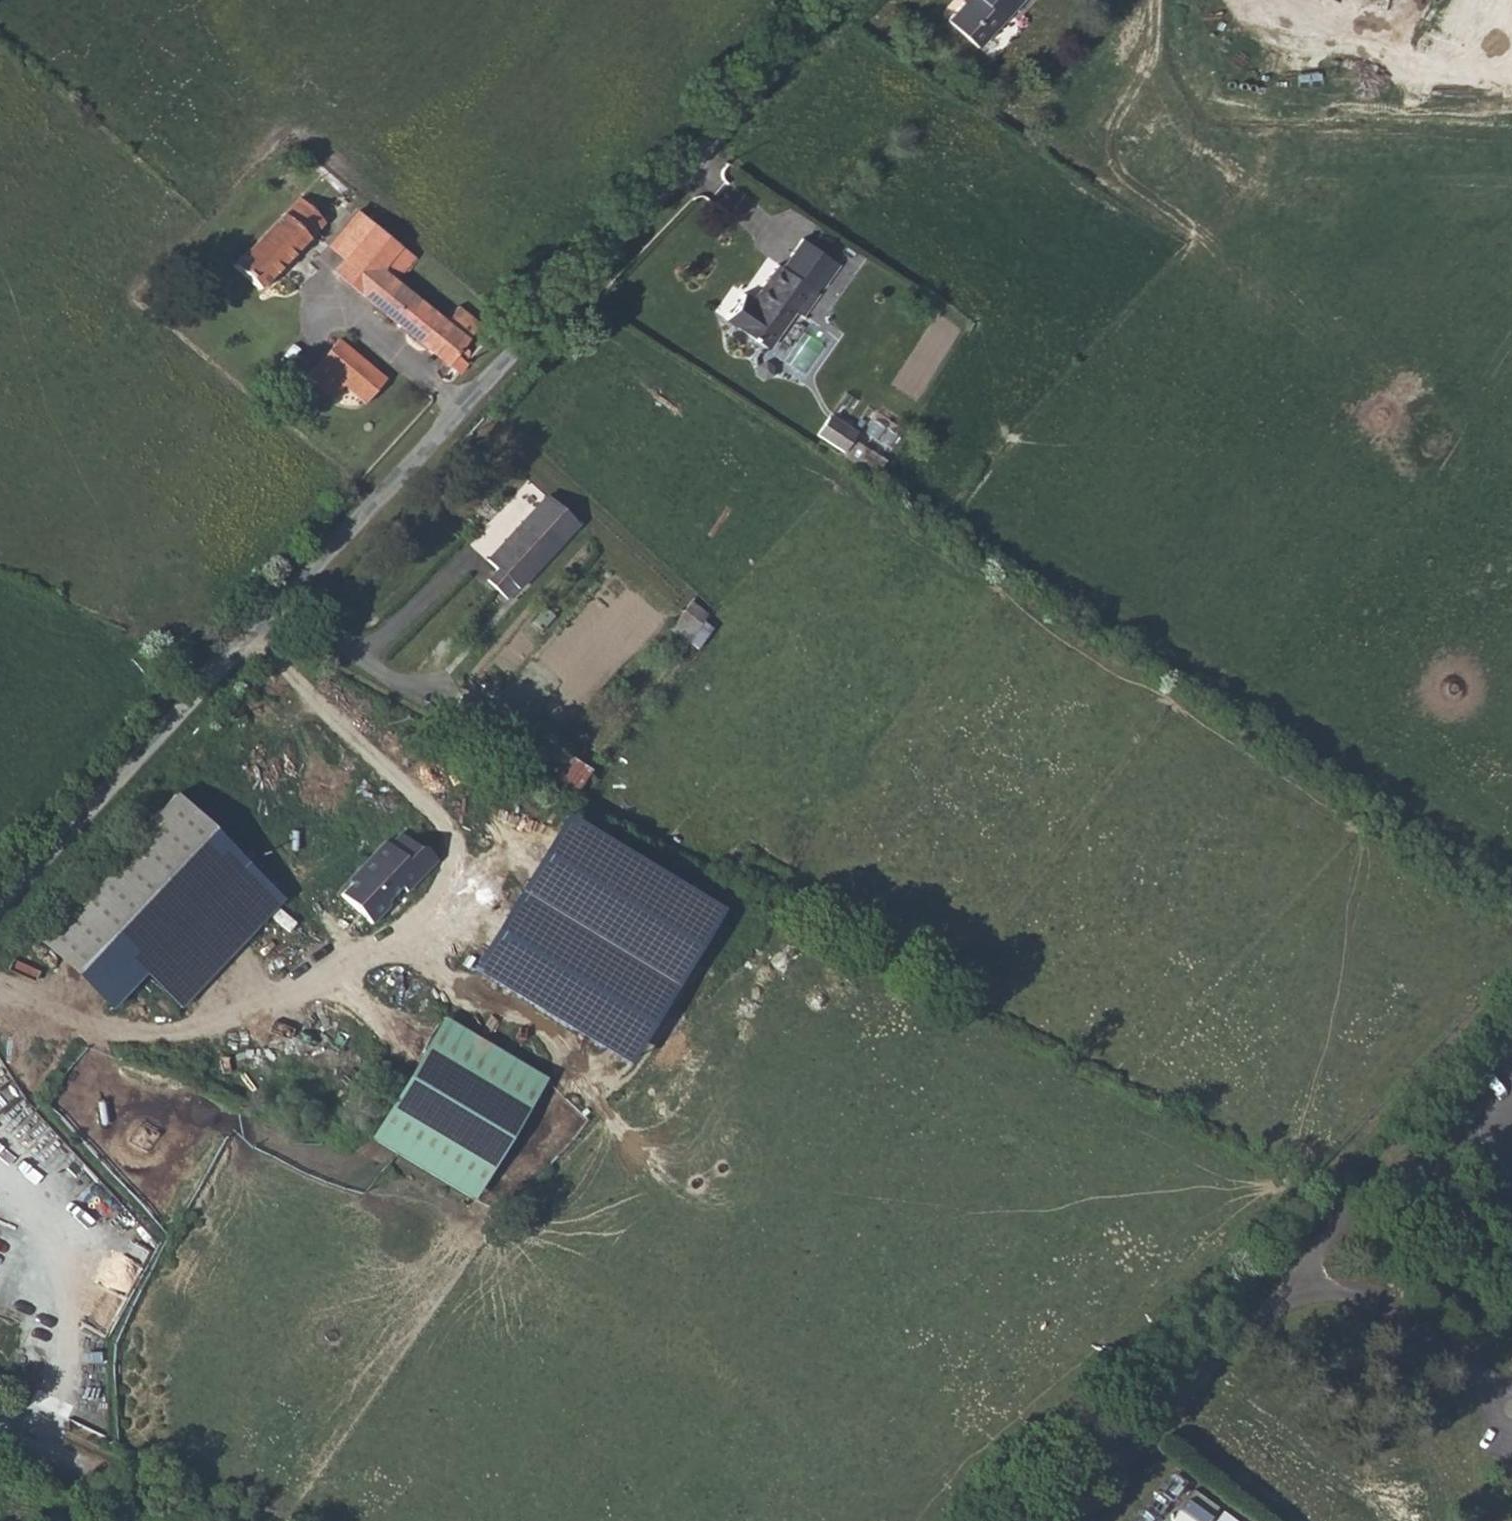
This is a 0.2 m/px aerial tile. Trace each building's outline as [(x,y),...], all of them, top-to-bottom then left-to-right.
[(1013,0),(958,0),(938,22),(968,48),(1013,0)] [(323,223),(299,198),(233,265),(257,289),(323,223)] [(414,254),(372,220),(331,268),(456,374),(467,364),(464,360),(466,349),(464,340),(479,322),(459,305),(444,318),(396,277),(414,254)] [(807,277),(825,252),(798,233),(778,259),(775,256),(748,291),(747,290),(741,286),(721,312),(761,341),(792,303),(798,309),(808,296),(814,286),(811,281),(807,277)] [(833,258),(825,252),(807,277),(811,281),(814,278),(818,279),(833,258)] [(364,400),(385,377),(337,336),(306,376),(331,397),(343,384),(364,400)] [(836,449),(848,431),(823,412),(811,432),(836,449)] [(576,527),(557,508),(499,569),(507,579),(496,591),(508,602),(576,527)] [(184,638),(171,651),(179,657),(191,644),(184,638)] [(275,898),(169,798),(35,938),(107,1007),(141,972),(175,1003),(275,898)] [(570,813),(479,968),(636,1060),(728,904),(570,813)] [(393,820),(381,833),(398,849),(409,836),(393,820)] [(354,864),(335,884),(367,913),(383,894),(383,888),(395,874),(405,884),(434,851),(417,835),(409,836),(398,849),(377,830),(350,861),(354,864)] [(378,1141),(480,1201),(552,1078),(450,1018),(378,1141)]
